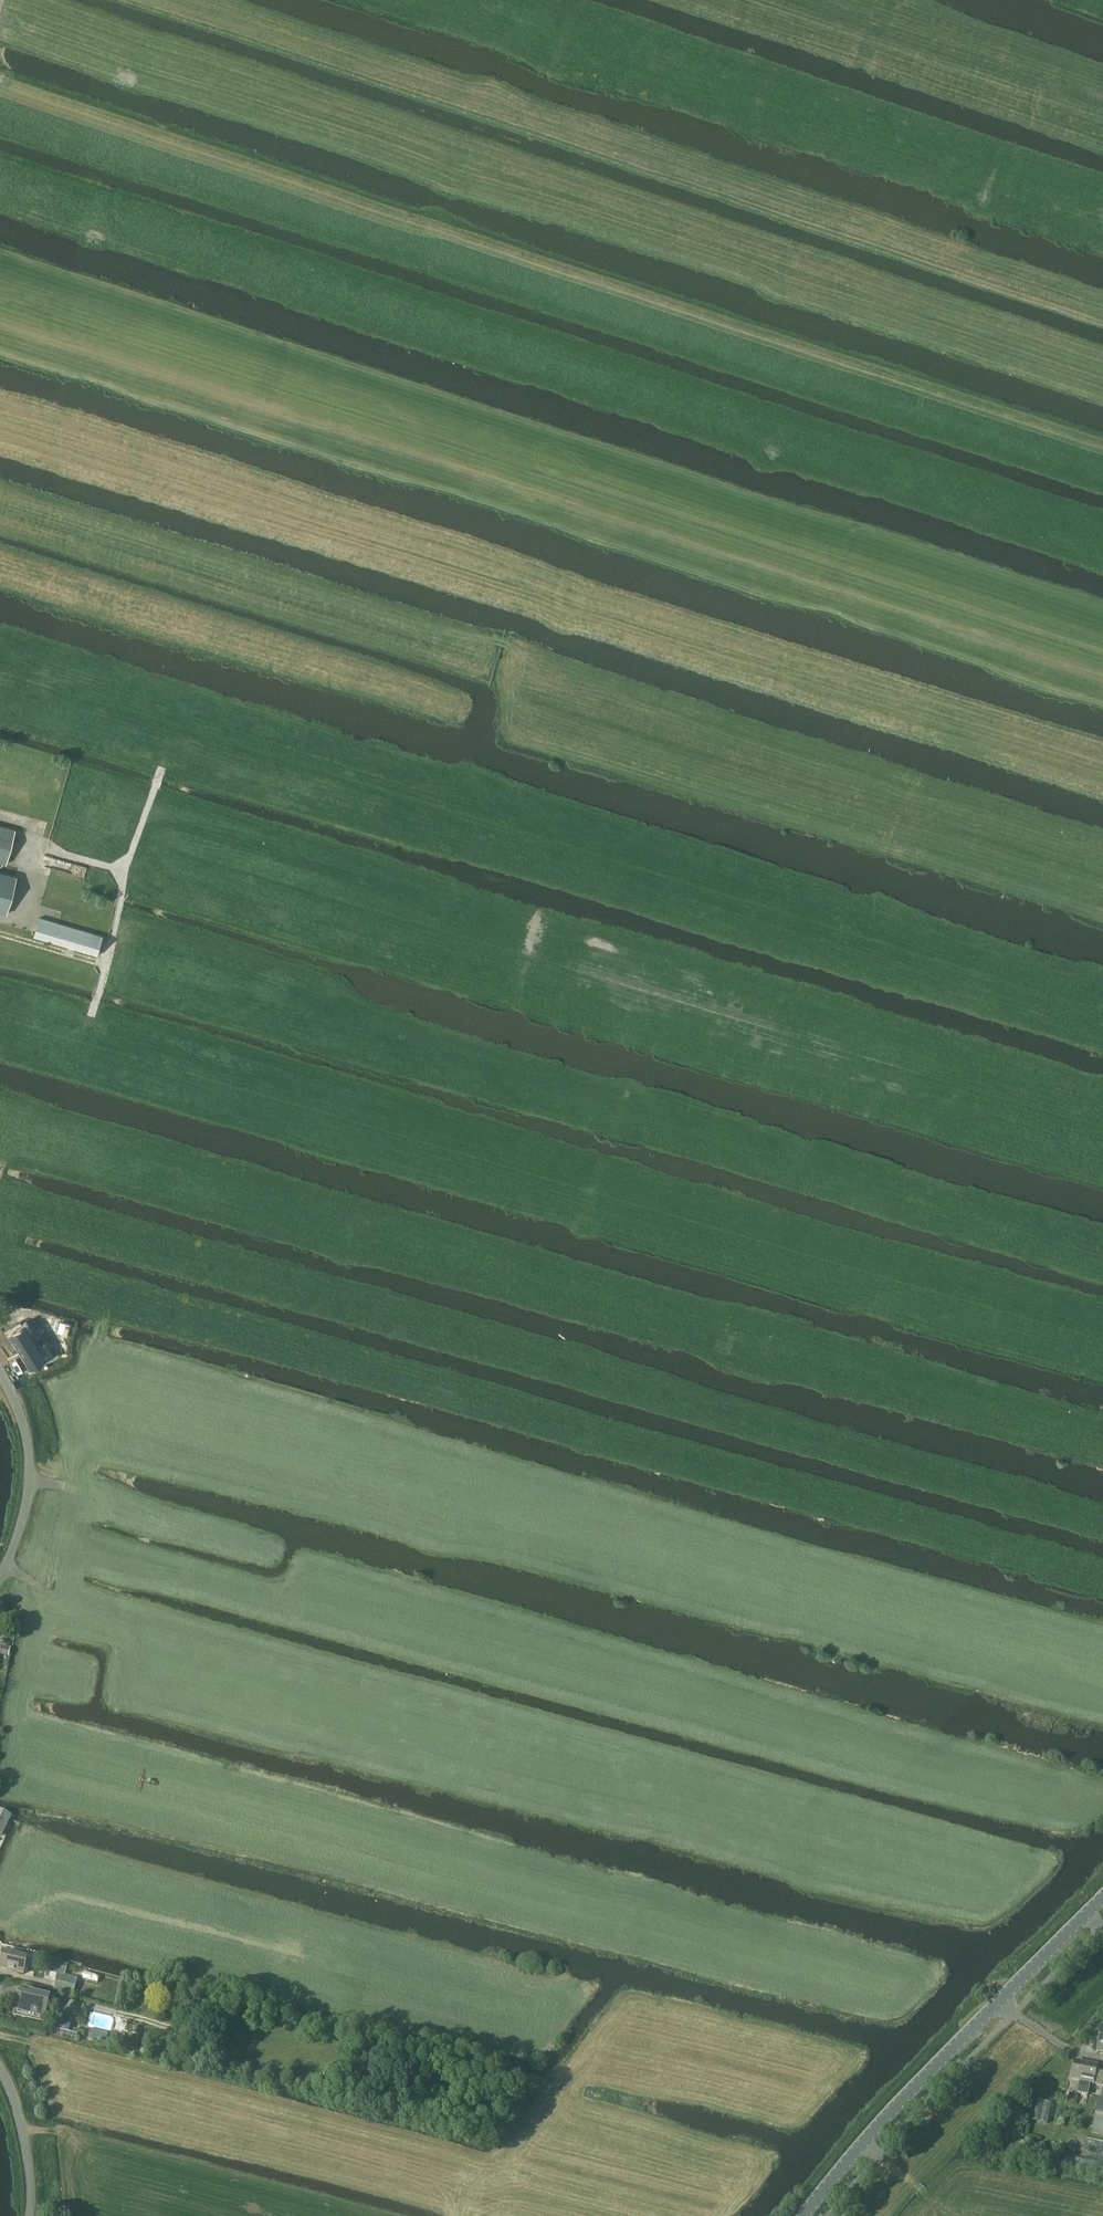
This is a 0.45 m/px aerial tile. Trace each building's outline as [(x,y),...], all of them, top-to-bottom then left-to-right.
[(14,829),(0,825),(0,862),(4,863),(14,829)] [(5,913),(6,912),(15,878),(0,874),(0,912),(5,913)] [(97,954),(102,935),(39,917),(34,936),(97,954)] [(40,1359),(21,1329),(7,1337),(26,1368),(40,1359)] [(44,1360),(57,1352),(50,1340),(37,1349),(44,1360)] [(10,1618),(16,1622),(20,1615),(14,1612),(10,1618)] [(1,1645),(0,1651),(0,1655),(9,1657),(11,1647),(1,1645)] [(3,1835),(12,1815),(0,1810),(0,1833),(3,1835)] [(24,1973),(28,1958),(4,1952),(0,1967),(24,1973)] [(60,1972),(56,1990),(76,1995),(80,1977),(68,1974),(71,1963),(53,1958),(50,1970),(60,1972)] [(45,2017),(50,1998),(41,1996),(42,1995),(22,1990),(17,2010),(45,2017)] [(61,2011),(78,2013),(80,2000),(63,1998),(61,2011)] [(108,2042),(109,2030),(93,2028),(91,2040),(108,2042)] [(1078,2091),(1078,2093),(1087,2095),(1089,2083),(1102,2085),(1102,2066),(1076,2061),(1072,2079),(1080,2081),(1078,2091)] [(1102,2098),(1099,2097),(1092,2132),(1102,2134),(1102,2097),(1102,2098)] [(1050,2120),(1052,2100),(1037,2098),(1035,2119),(1050,2120)]
